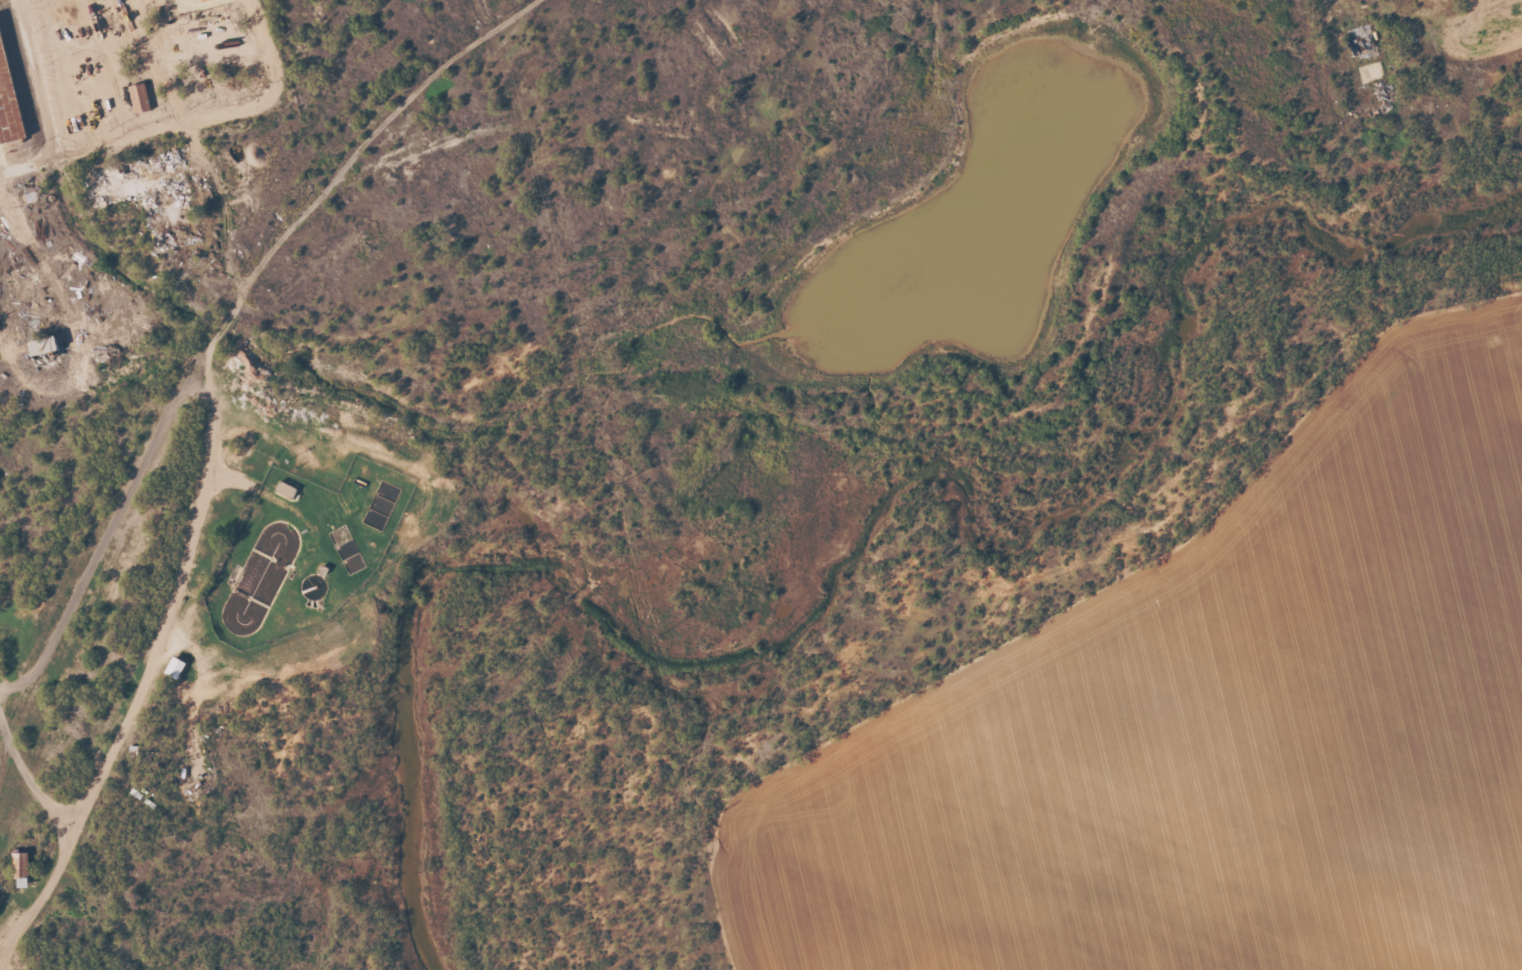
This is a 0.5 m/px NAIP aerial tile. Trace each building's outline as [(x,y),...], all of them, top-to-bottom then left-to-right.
[(31,140),(2,16),(0,16),(0,147),(31,140)] [(154,110),(147,82),(131,86),(138,114),(154,110)] [(37,355),(64,352),(62,337),(35,340),(37,355)] [(296,499),(301,489),(283,481),(278,492),(296,499)] [(168,672),(181,679),(190,663),(177,655),(168,672)] [(22,887),(33,887),(32,852),(15,853),(15,879),(22,878),(22,887)]
